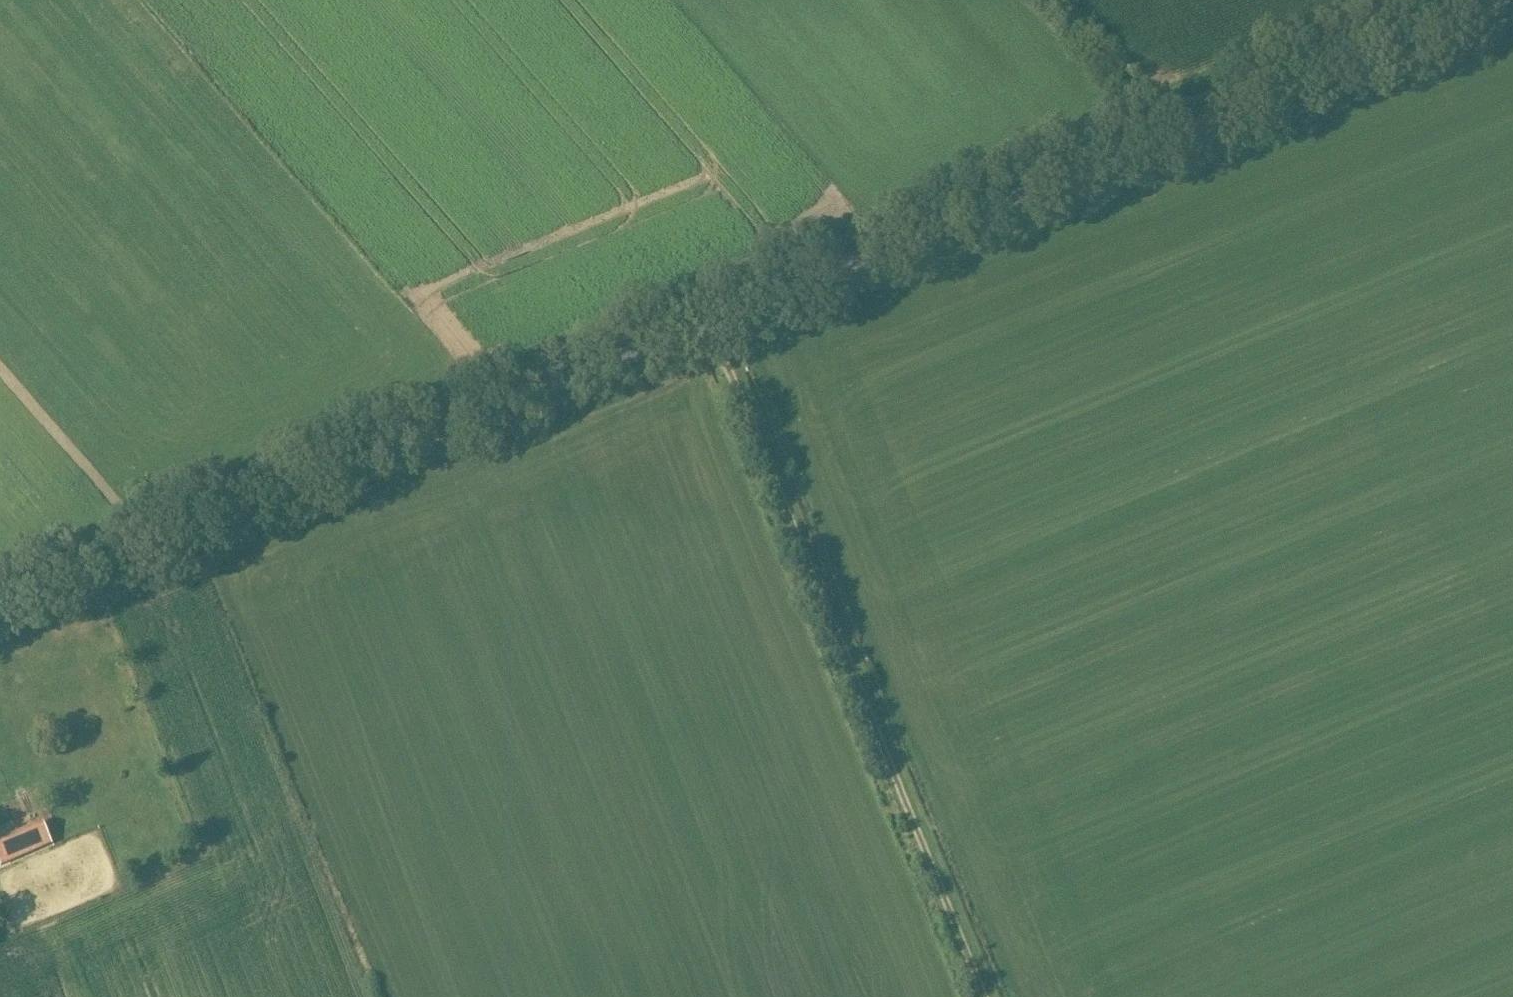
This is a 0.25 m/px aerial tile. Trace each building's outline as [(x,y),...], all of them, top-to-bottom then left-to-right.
[(52,845),(44,825),(0,844),(0,863),(2,867),(52,845)]
